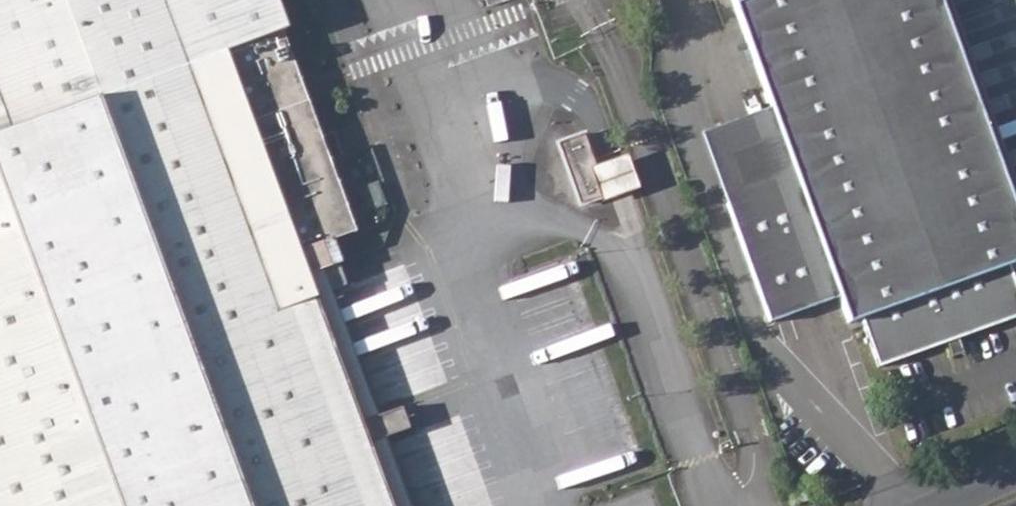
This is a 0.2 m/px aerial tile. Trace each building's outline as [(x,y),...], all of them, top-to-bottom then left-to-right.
[(372,449),(386,444),(384,438),(410,427),(403,406),(376,415),(362,420),(317,298),(329,293),(328,291),(346,284),(339,262),(342,261),(334,238),(356,230),(299,75),(292,78),(287,66),(295,62),(290,51),(283,54),(275,33),(283,30),(286,29),(275,0),(0,0),(0,505),(394,505),(372,449)] [(727,201),(769,319),(838,294),(848,322),(861,318),(878,366),(947,341),(959,337),(1015,316),(1015,278),(1011,263),(1015,261),(1015,207),(953,31),(942,0),(734,0),(772,105),(791,158),(796,176),(727,201)] [(582,130),(565,137),(572,158),(566,161),(581,200),(605,192),(582,130)] [(799,491),(792,493),(795,503),(809,499),(806,488),(799,491)]
